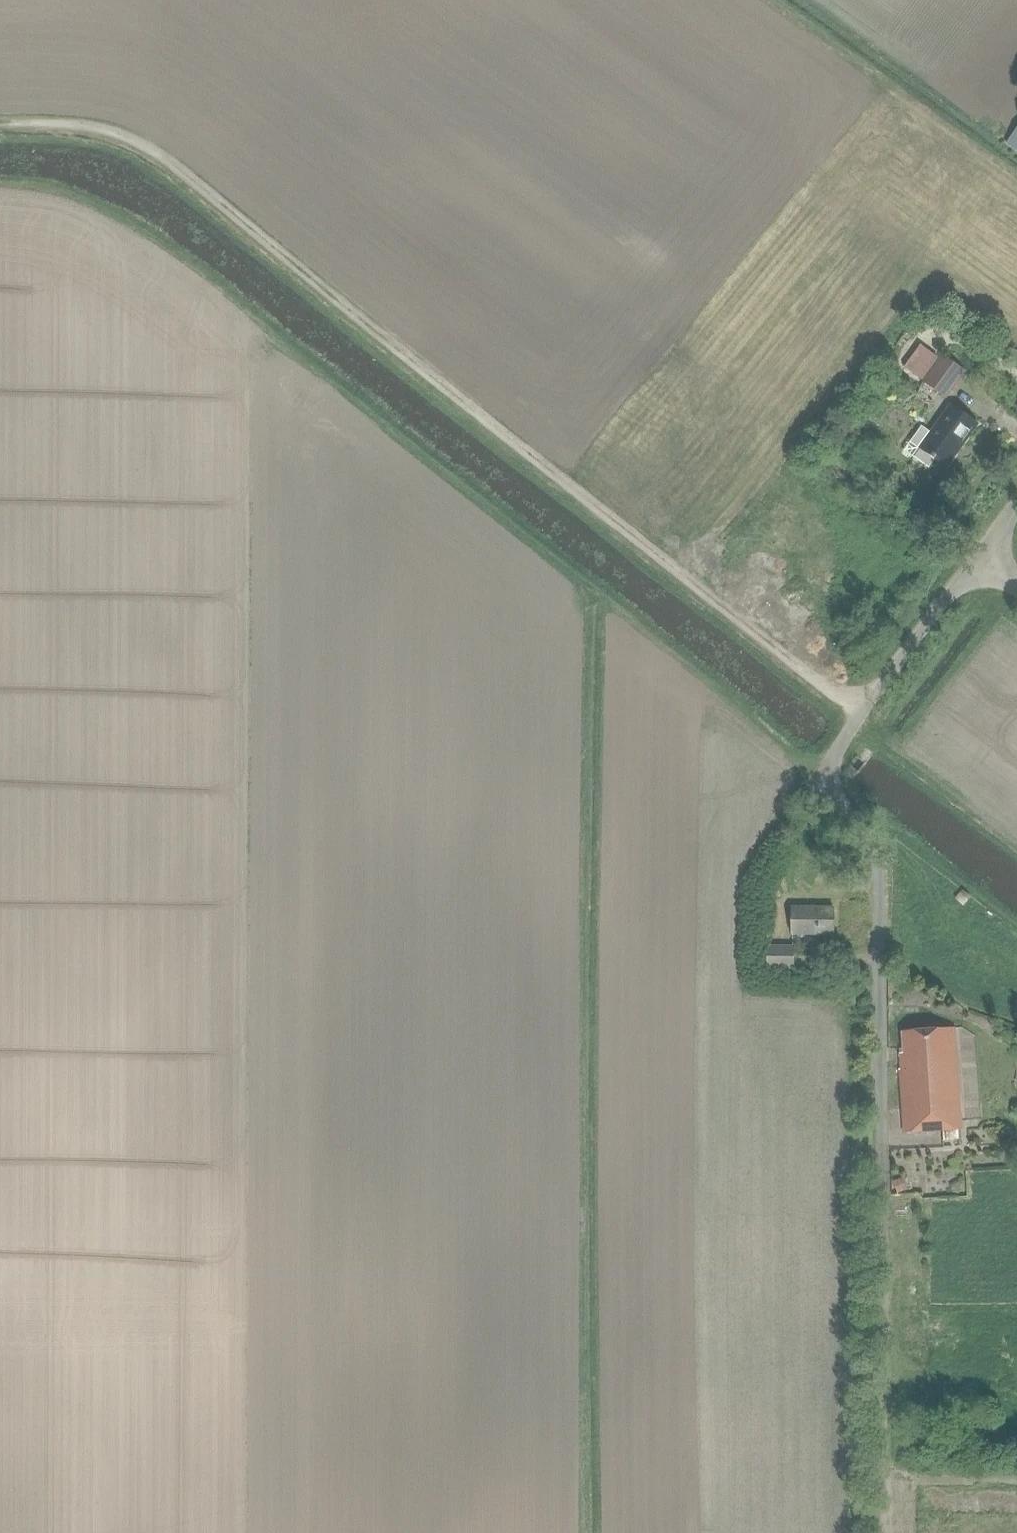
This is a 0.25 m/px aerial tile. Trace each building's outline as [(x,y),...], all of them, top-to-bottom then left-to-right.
[(1006,145),(1016,153),(1016,130),(1006,145)] [(942,351),(922,378),(946,395),(966,368),(942,351)] [(946,468),(978,424),(951,405),(931,433),(921,426),(904,451),(929,468),(935,460),(946,468)] [(792,935),(834,935),(834,908),(792,908),(792,935)] [(767,948),(766,965),(794,966),(794,948),(767,948)] [(900,1070),(904,1133),(962,1129),(956,1028),(902,1032),(904,1054),(900,1054),(901,1070),(900,1070)] [(912,1190),(908,1177),(893,1182),(897,1195),(912,1190)]
